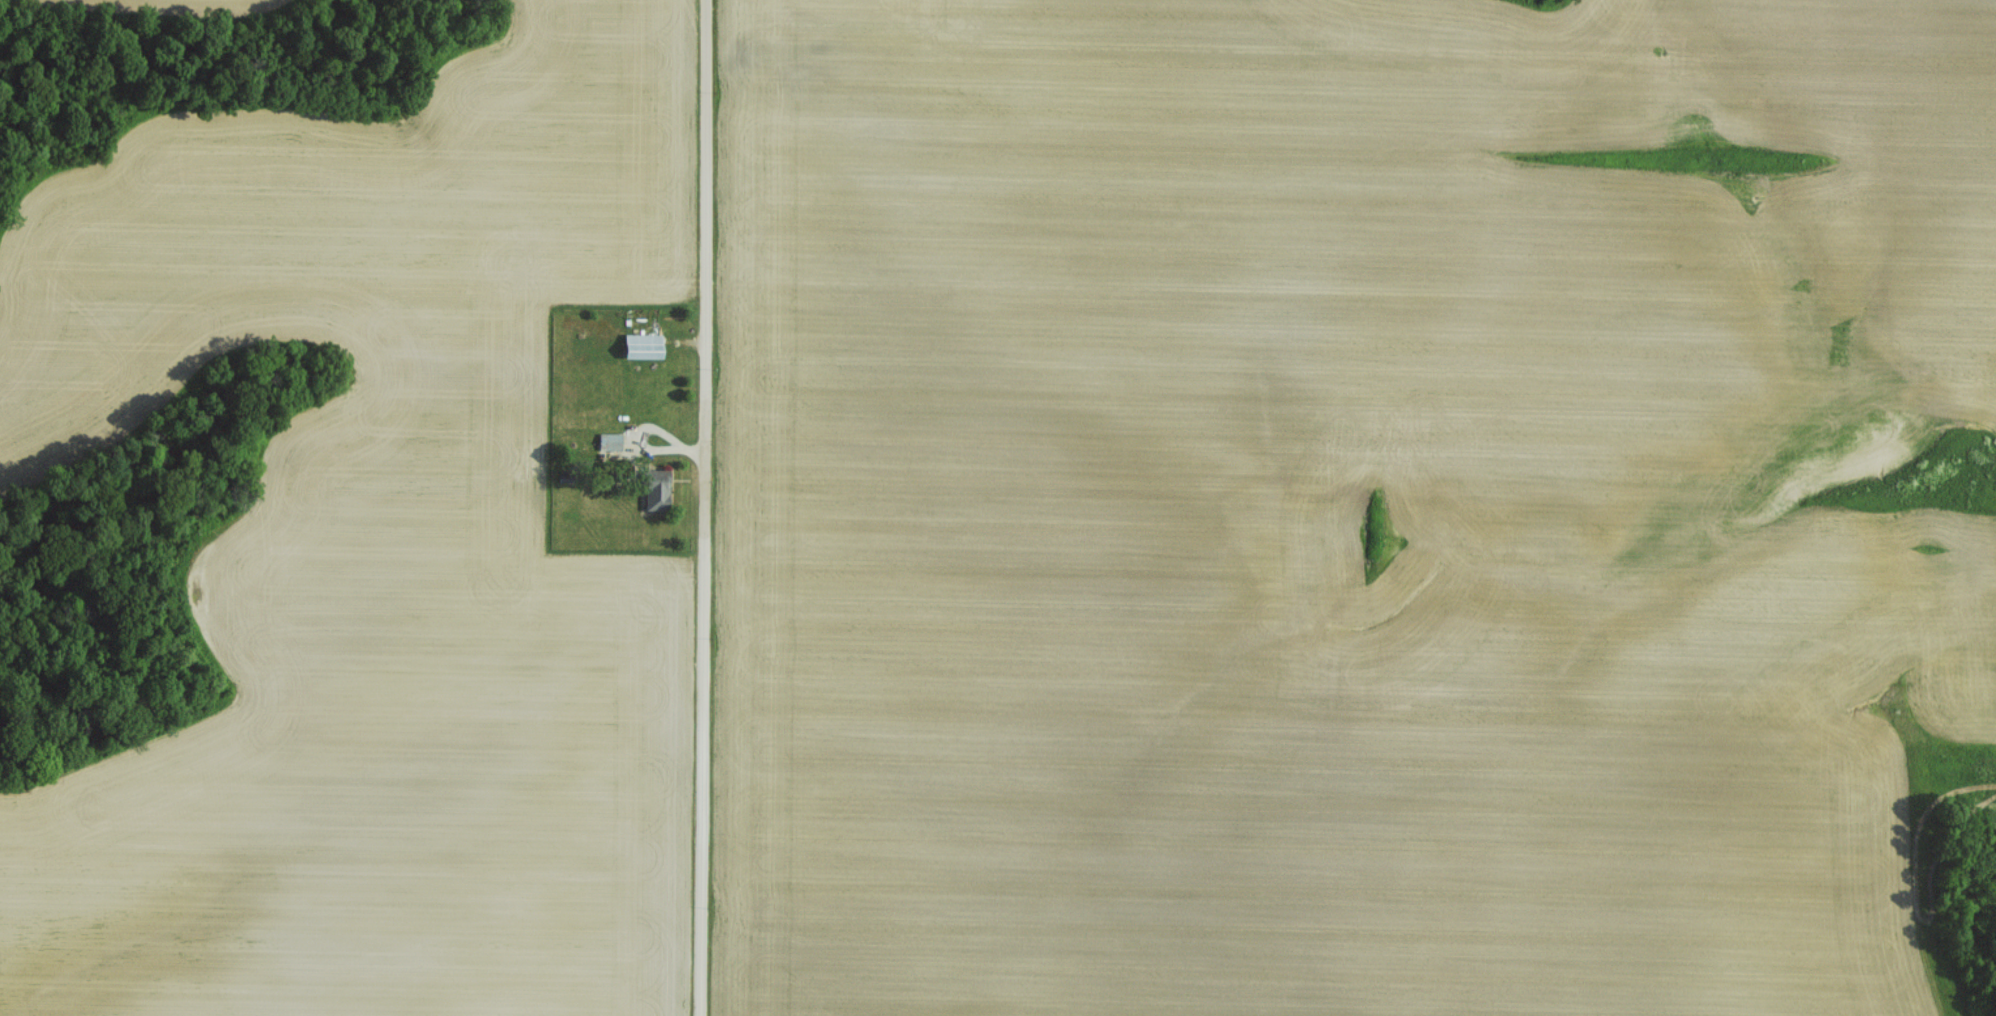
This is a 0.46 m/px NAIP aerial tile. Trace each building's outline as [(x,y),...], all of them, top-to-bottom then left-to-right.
[(660,333),(622,332),(622,356),(659,357),(660,333)] [(620,432),(599,432),(599,449),(620,449),(620,432)] [(644,489),(644,507),(668,507),(667,468),(638,469),(639,489),(644,489)]
